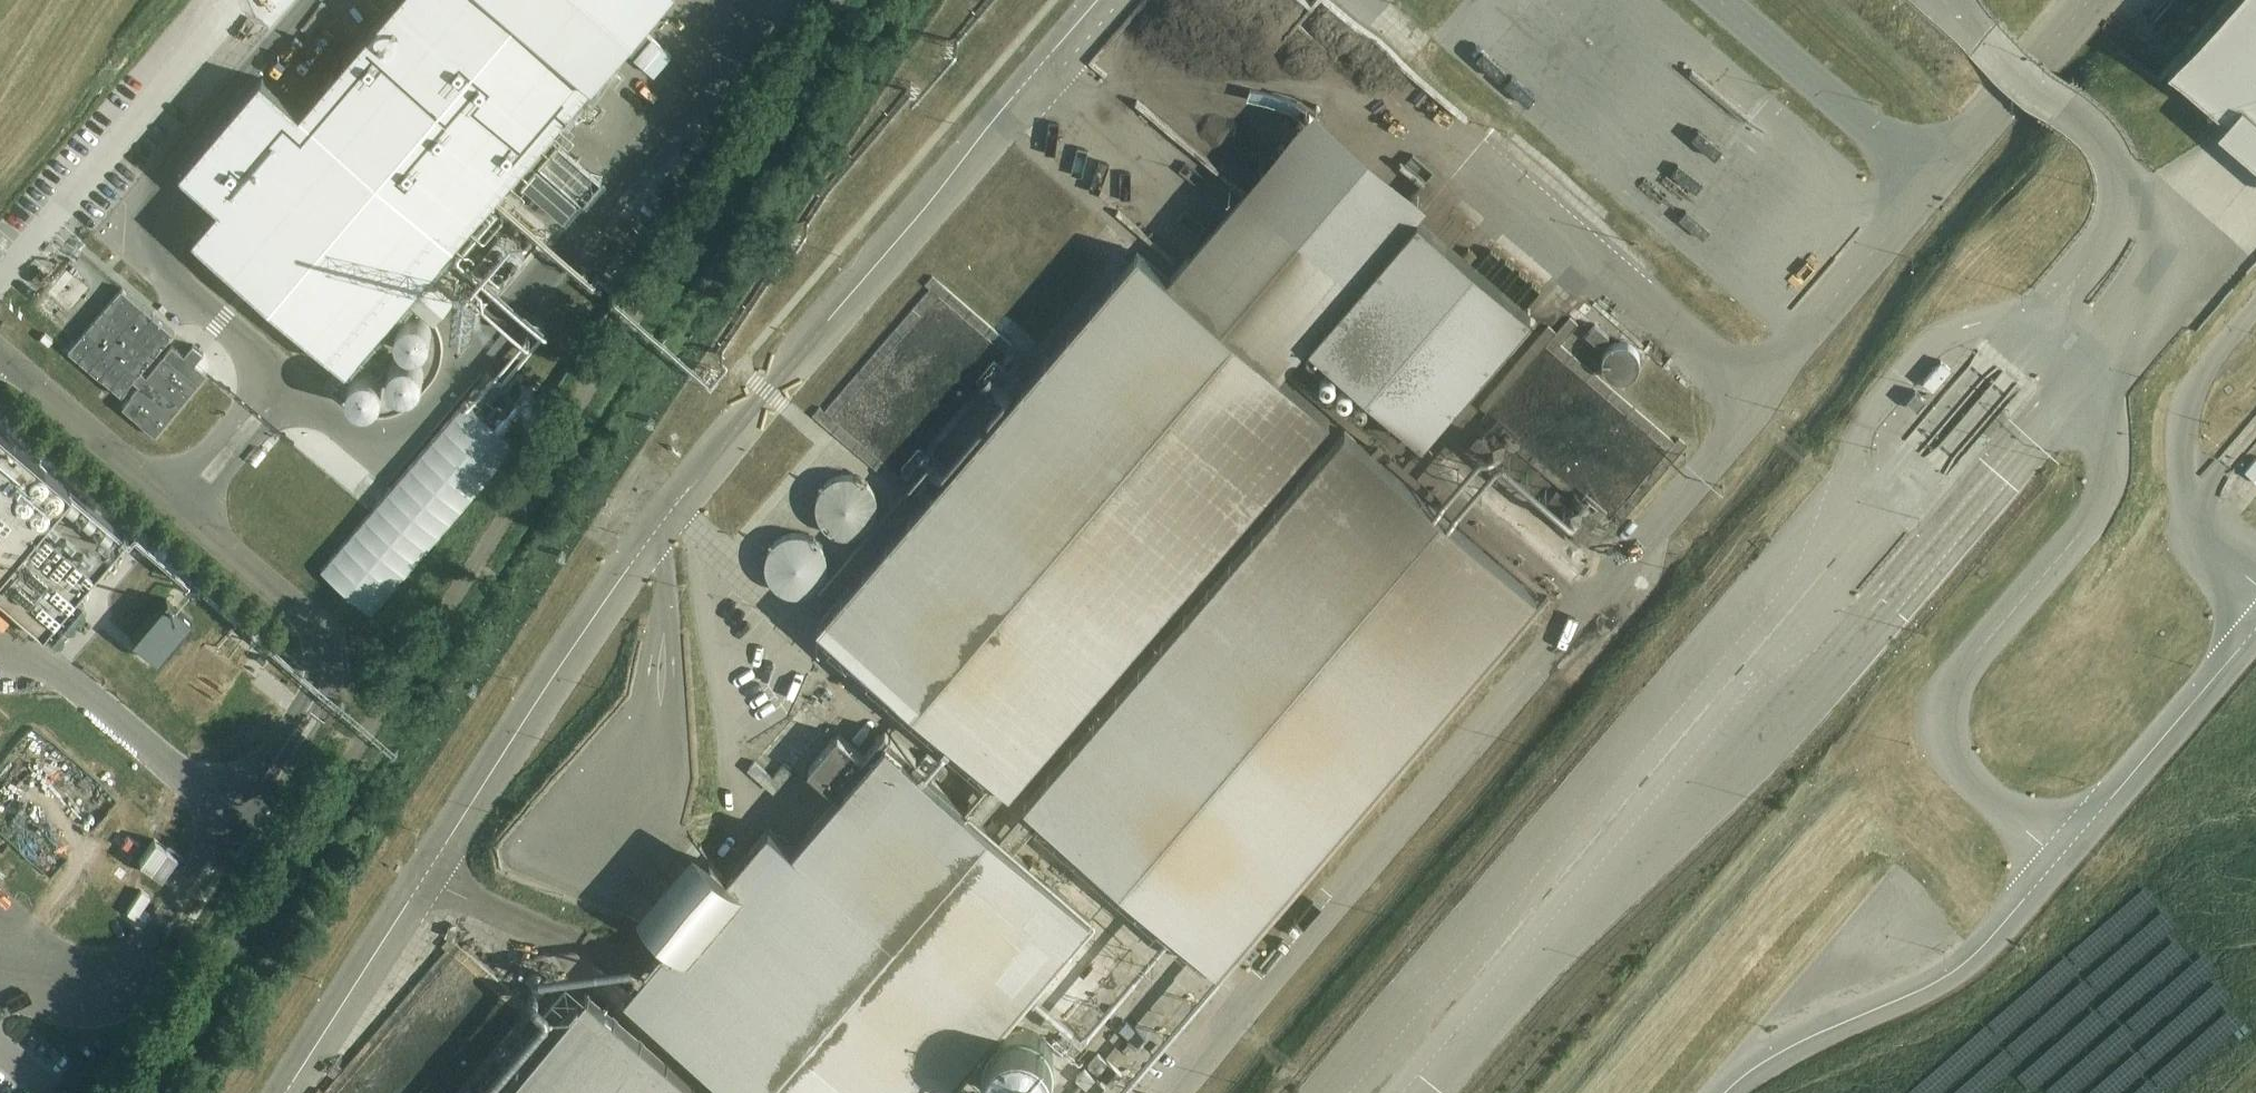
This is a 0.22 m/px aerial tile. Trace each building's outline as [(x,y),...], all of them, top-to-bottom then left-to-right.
[(299,117),(261,84),(182,175),(221,209),(195,240),(348,371),(389,322),(657,0),(396,0),(299,117)] [(2168,66),(2226,116),(2255,142),(2255,0),(2226,0),(2168,66)] [(662,20),(644,48),(654,55),(672,26),(662,20)] [(1535,69),(1527,79),(1546,94),(1554,83),(1535,69)] [(573,201),(589,185),(555,150),(539,165),(573,201)] [(1168,279),(1276,371),(1353,282),(1245,188),(1168,279)] [(2225,246),(2242,228),(2226,213),(2209,231),(2225,246)] [(1422,438),(1530,311),(1418,215),(1310,341),(1422,438)] [(1276,371),(1168,279),(1138,252),(818,624),(993,775),(965,808),(978,820),(1007,787),(1009,788),(1329,416),(1276,371)] [(134,390),(128,396),(120,406),(154,435),(163,425),(166,421),(207,374),(195,364),(203,354),(194,345),(185,355),(173,345),(134,390)] [(1913,417),(1932,386),(1918,378),(1899,409),(1913,417)] [(383,572),(477,455),(441,426),(424,448),(411,437),(366,492),(374,499),(316,571),(338,589),(353,569),(373,585),(383,572)] [(1931,449),(1940,459),(1962,439),(1952,429),(1931,449)] [(998,837),(1012,849),(1042,816),(1216,966),(1536,594),(1344,430),(1025,802),(1027,803),(998,837)] [(112,550),(0,454),(0,624),(27,648),(112,550)] [(2247,472),(2255,479),(2255,461),(2247,472)] [(852,545),(856,545),(859,544),(862,544),(865,542),(868,541),(871,539),(873,537),(876,535),(878,532),(879,530),(881,527),(882,524),(883,520),(883,517),(884,514),(883,511),(883,507),(882,504),(881,501),(879,498),(878,496),(876,493),(873,491),(871,489),(868,487),(865,485),(862,484),(859,483),(856,483),(852,483),(849,483),(846,483),(843,484),(840,485),(837,487),(834,489),(832,491),(829,493),(827,496),(825,498),(824,501),(823,504),(822,507),(821,511),(821,514),(821,517),(822,520),(823,524),(824,527),(825,529),(827,532),(829,535),(832,537),(834,539),(837,541),(840,542),(843,544),(846,544),(849,545),(852,545)] [(1586,530),(1595,519),(1583,509),(1574,520),(1586,530)] [(802,602),(805,602),(809,601),(812,600),(815,599),(818,598),(820,596),(823,594),(825,592),(827,589),(829,586),(831,583),(832,580),(833,577),(833,574),(833,571),(833,567),(833,564),(832,561),(831,558),(829,555),(827,552),(825,550),(823,547),(820,545),(818,544),(815,542),(812,541),(809,540),(805,540),(802,539),(799,540),(796,540),(793,541),(789,542),(787,544),(784,545),(781,547),(779,550),(777,552),(775,555),(774,558),(773,561),(772,564),(771,567),(771,571),(771,574),(772,577),(773,580),(774,583),(775,586),(777,589),(779,592),(781,594),(784,596),(787,598),(789,599),(793,600),(796,601),(799,602),(802,602)] [(167,601),(132,642),(157,662),(191,621),(167,601)] [(965,808),(920,769),(924,764),(885,731),(864,756),(840,735),(809,771),(834,791),(840,796),(794,850),(769,830),(731,874),(695,843),(637,910),(673,941),(626,995),(740,1092),(936,1092),(1089,916),(1012,849),(998,837),(978,820),(965,808)] [(749,757),(741,766),(766,789),(774,780),(749,757)] [(587,993),(501,1092),(703,1092),(587,993)] [(1120,1018),(1107,1030),(1126,1051),(1139,1039),(1120,1018)] [(1048,1090),(1052,1078),(1051,1067),(1047,1056),(1039,1048),(1029,1042),(1018,1040),(1007,1041),(997,1046),(988,1055),(983,1067),(982,1080),(987,1092),(988,1092),(1046,1092),(1048,1090)]
